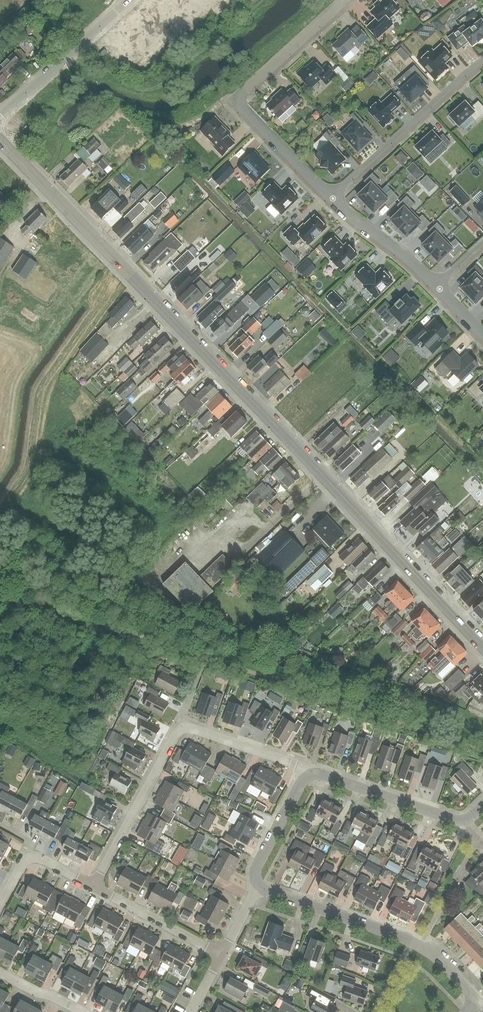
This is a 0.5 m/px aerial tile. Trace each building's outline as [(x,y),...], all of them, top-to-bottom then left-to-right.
[(371,12),(377,19),(368,27),(378,38),(393,24),(388,19),(400,9),(396,5),(398,3),(395,0),(384,0),(381,3),(379,1),(375,5),(376,7),(371,12)] [(421,16),(420,20),(422,23),(427,22),(430,20),(432,16),(429,12),(424,13),(421,16)] [(60,14),(54,20),(61,28),(67,23),(60,14)] [(438,31),(445,25),(439,17),(432,22),(438,31)] [(28,36),(40,24),(36,20),(24,32),(28,36)] [(482,20),(467,31),(464,26),(448,38),(457,51),(469,42),(472,47),(478,43),(479,44),(482,41),(482,22),(482,20)] [(359,48),(369,38),(357,26),(351,31),(349,29),(342,35),(343,36),(333,46),(334,47),(333,49),(336,51),(338,51),(343,58),(357,46),(359,48)] [(432,50),(419,61),(436,80),(448,69),(444,64),(444,61),(451,55),(442,45),(434,53),(432,50)] [(401,48),(396,52),(401,57),(405,52),(401,48)] [(8,81),(6,78),(21,63),(13,54),(0,67),(0,88),(8,81)] [(322,70),(314,61),(306,69),(304,67),(297,73),(311,88),(321,78),(326,84),(336,75),(327,65),(322,70)] [(414,66),(408,71),(415,78),(401,91),(411,102),(426,89),(417,79),(422,75),(414,66)] [(367,79),(372,84),(381,76),(376,70),(367,79)] [(344,82),(340,85),(347,93),(354,86),(345,76),(342,79),(344,82)] [(285,112),(285,109),(293,102),(295,105),(301,100),(291,89),(286,94),(282,90),(272,99),(273,100),(267,105),(272,111),(273,113),(273,112),(278,118),(285,112)] [(379,101),(368,111),(384,128),(388,125),(390,124),(393,122),(393,120),(395,118),(389,112),(393,109),(395,111),(401,105),(392,94),(382,104),(379,101)] [(466,102),(460,107),(457,110),(450,116),(451,117),(449,119),(454,124),(456,123),(459,127),(471,116),(476,121),(482,115),(482,106),(479,102),(472,109),(466,102)] [(355,112),(351,116),(354,120),(359,116),(355,112)] [(328,114),(322,119),(326,123),(332,118),(328,114)] [(206,126),(201,131),(216,146),(214,148),(223,156),(235,143),(228,136),(231,133),(215,117),(210,122),(210,121),(205,125),(206,126)] [(356,122),(343,134),(358,151),(372,139),(356,122)] [(333,174),(341,166),(340,165),(345,160),(335,149),(341,144),(329,130),(323,136),(329,143),(316,155),(322,161),(321,162),(321,168),(327,168),(333,174)] [(433,132),(415,147),(425,158),(442,142),(447,148),(451,143),(443,134),(439,138),(433,132)] [(94,138),(83,148),(84,148),(91,156),(89,158),(90,158),(94,162),(102,154),(97,150),(99,149),(102,146),(95,139),(94,138)] [(405,164),(410,157),(403,151),(398,157),(405,164)] [(269,170),(259,159),(260,158),(255,152),(239,167),(247,175),(248,173),(257,182),(269,170)] [(105,157),(98,164),(104,170),(105,170),(108,173),(113,169),(110,165),(111,164),(105,157)] [(79,160),(61,177),(70,187),(88,170),(83,164),(79,160)] [(236,170),(229,163),(214,178),(221,185),(236,170)] [(413,163),(406,169),(412,175),(419,168),(413,163)] [(365,203),(366,205),(382,189),(378,185),(381,182),(373,174),(364,182),(368,186),(358,196),(359,198),(358,199),(363,205),(365,203)] [(119,175),(114,181),(119,186),(125,180),(119,175)] [(282,191),(274,183),(263,194),(271,202),(270,203),(282,215),(298,198),(287,187),(282,191)] [(141,185),(131,195),(137,201),(147,191),(141,185)] [(456,186),(450,192),(464,207),(470,201),(456,186)] [(155,187),(151,191),(155,196),(160,192),(155,187)] [(399,198),(391,190),(387,194),(382,189),(366,205),(367,206),(366,208),(371,214),(373,212),(374,214),(385,204),(389,208),(399,198)] [(99,201),(92,208),(103,220),(111,212),(111,211),(114,208),(119,213),(129,204),(125,201),(124,199),(123,199),(120,202),(115,196),(110,191),(104,196),(99,201)] [(4,213),(14,203),(7,197),(6,198),(0,192),(0,210),(4,213)] [(167,198),(162,192),(150,203),(156,209),(167,198)] [(399,229),(415,214),(411,209),(415,205),(407,196),(397,206),(401,210),(391,220),(392,222),(391,223),(396,229),(398,228),(399,229)] [(239,197),(234,202),(240,208),(245,203),(239,197)] [(474,208),(480,214),(478,215),(482,221),(482,200),(474,208)] [(247,202),(239,210),(243,214),(251,207),(247,202)] [(122,239),(124,236),(133,227),(131,225),(147,210),(141,203),(125,218),(126,219),(114,231),(122,239)] [(457,207),(453,212),(457,216),(461,211),(457,207)] [(159,209),(153,215),(157,219),(163,214),(159,209)] [(34,233),(48,219),(39,210),(26,224),(28,226),(22,231),(30,239),(35,234),(34,233)] [(173,213),(164,221),(171,229),(180,221),(173,213)] [(415,214),(399,229),(401,230),(399,232),(405,238),(406,236),(408,238),(418,228),(422,232),(431,224),(423,215),(420,218),(415,214)] [(327,228),(315,215),(305,225),(304,224),(296,231),(292,227),(284,235),(294,246),(302,238),(309,246),(327,228)] [(469,219),(464,224),(469,228),(474,223),(469,219)] [(430,253),(431,255),(447,239),(442,234),(445,231),(437,223),(429,231),(433,236),(423,246),(424,247),(423,249),(428,255),(430,253)] [(144,226),(125,244),(133,253),(134,251),(136,253),(157,233),(154,230),(151,228),(148,230),(144,226)] [(152,256),(144,263),(152,272),(159,266),(160,267),(177,251),(168,242),(176,235),(173,233),(151,255),(152,256)] [(344,245),(335,236),(322,249),(331,258),(329,259),(333,263),(333,264),(337,268),(338,268),(341,271),(358,255),(346,243),(344,245)] [(14,247),(0,238),(0,268),(14,247)] [(464,248),(456,239),(451,243),(447,239),(431,255),(433,256),(431,257),(437,263),(438,262),(439,263),(450,253),(454,257),(464,248)] [(203,240),(194,248),(199,252),(207,244),(203,240)] [(231,249),(224,256),(231,263),(238,257),(231,249)] [(183,255),(182,257),(189,265),(196,259),(191,253),(188,250),(183,255)] [(26,280),(37,264),(23,254),(12,271),(26,280)] [(285,265),(284,266),(287,269),(289,272),(290,271),(292,269),(298,263),(293,257),(289,261),(288,262),(286,264),(285,265)] [(307,259),(297,269),(306,279),(316,269),(307,259)] [(460,291),(466,296),(467,295),(468,296),(482,282),(482,281),(480,277),(482,274),(482,272),(476,265),(467,273),(472,278),(461,288),(462,289),(460,291)] [(376,275),(368,266),(357,277),(365,285),(364,286),(376,298),(393,282),(390,279),(390,278),(388,275),(386,275),(381,270),(376,275)] [(187,274),(172,289),(180,297),(193,285),(196,282),(195,281),(202,275),(197,270),(190,276),(187,274)] [(222,280),(213,289),(217,294),(226,285),(222,280)] [(180,297),(178,300),(188,310),(196,302),(198,304),(205,297),(204,296),(211,290),(209,287),(208,288),(201,281),(195,287),(193,285),(180,297)] [(219,304),(236,287),(231,281),(213,298),(219,304)] [(468,299),(474,305),(475,303),(476,304),(482,297),(482,282),(468,296),(470,297),(468,299)] [(276,294),(266,283),(252,297),(262,308),(276,294)] [(333,292),(326,299),(332,306),(340,314),(347,306),(340,298),(333,292)] [(412,301),(407,296),(402,301),(401,300),(395,306),(396,307),(393,309),(386,302),(376,312),(388,324),(395,317),(403,324),(404,322),(406,324),(412,318),(410,317),(421,306),(414,299),(412,301)] [(126,297),(124,299),(110,314),(112,317),(107,323),(113,328),(135,305),(126,297)] [(206,329),(225,312),(215,302),(199,318),(201,319),(199,321),(206,329)] [(217,336),(218,337),(225,331),(227,332),(250,311),(242,303),(212,331),(213,332),(213,333),(215,336),(217,336)] [(315,323),(321,318),(315,311),(309,317),(315,323)] [(268,327),(277,321),(273,316),(264,322),(268,327)] [(250,337),(262,325),(255,318),(243,329),(246,333),(230,349),(233,352),(232,353),(237,358),(238,357),(239,358),(244,353),(246,355),(252,348),(250,347),(255,342),(250,337)] [(433,352),(442,344),(440,341),(448,334),(435,320),(424,331),(418,325),(407,335),(416,345),(421,340),(433,352)] [(142,346),(159,330),(151,322),(129,343),(134,349),(140,343),(142,346)] [(97,333),(103,338),(113,328),(107,323),(97,333)] [(287,326),(269,342),(276,349),(289,338),(286,334),(290,330),(287,326)] [(334,346),(340,340),(327,327),(321,333),(334,346)] [(353,331),(351,333),(360,341),(361,339),(364,336),(356,328),(353,331)] [(103,338),(97,333),(80,351),(93,362),(109,344),(103,338)] [(163,347),(170,341),(169,340),(168,339),(166,338),(165,337),(145,356),(146,357),(139,364),(142,367),(150,360),(156,354),(157,355),(164,349),(163,347)] [(143,377),(174,347),(173,346),(173,345),(172,344),(170,341),(163,347),(164,349),(157,355),(156,354),(150,360),(142,367),(138,371),(143,377)] [(385,356),(394,365),(403,357),(394,348),(385,356)] [(174,372),(187,359),(181,352),(168,365),(166,363),(159,370),(162,373),(169,367),(174,372)] [(453,352),(435,369),(444,378),(451,371),(462,382),(479,365),(467,353),(461,360),(453,352)] [(271,368),(280,360),(272,353),(264,360),(260,356),(248,367),(256,376),(268,365),(271,368)] [(127,358),(118,367),(124,373),(124,372),(133,364),(127,358)] [(175,380),(161,393),(167,399),(164,402),(172,410),(186,397),(176,387),(179,384),(196,368),(188,360),(171,376),(175,380)] [(124,372),(124,373),(128,378),(138,369),(133,364),(124,372)] [(297,375),(303,382),(312,373),(306,367),(297,375)] [(280,371),(265,386),(267,389),(265,390),(271,396),(272,394),(275,397),(290,382),(280,371)] [(162,376),(157,372),(150,379),(155,383),(162,376)] [(124,373),(119,377),(124,382),(128,378),(124,373)] [(421,377),(412,385),(417,390),(426,382),(421,377)] [(131,379),(117,393),(124,400),(138,387),(131,379)] [(468,390),(474,395),(476,394),(479,397),(482,394),(482,386),(478,381),(468,390)] [(211,384),(196,398),(191,394),(180,405),(184,410),(190,405),(197,412),(205,405),(219,392),(211,384)] [(207,406),(207,407),(211,411),(200,421),(203,425),(215,415),(219,419),(232,407),(220,394),(207,406)] [(342,423),(346,427),(359,415),(351,406),(346,411),(350,415),(342,423)] [(126,426),(138,415),(129,407),(118,418),(126,426)] [(389,411),(374,425),(380,431),(386,425),(388,427),(396,419),(389,411)] [(208,432),(211,435),(214,438),(220,431),(224,428),(229,433),(233,437),(248,422),(237,412),(227,421),(224,418),(208,432)] [(188,422),(182,416),(177,421),(183,426),(188,422)] [(370,416),(360,426),(365,431),(375,421),(370,416)] [(323,450),(342,432),(334,424),(315,443),(323,450)] [(152,455),(177,430),(173,426),(147,451),(152,455)] [(257,432),(241,447),(248,455),(264,440),(257,432)] [(330,458),(349,440),(342,432),(323,450),(330,458)] [(473,445),(478,450),(482,445),(482,443),(479,439),(475,443),(473,445)] [(256,463),(272,448),(264,440),(248,455),(256,463)] [(343,472),(362,454),(354,446),(335,464),(343,472)] [(199,454),(195,450),(193,447),(186,453),(192,460),(199,454)] [(165,449),(155,458),(157,461),(167,451),(165,449)] [(382,449),(351,479),(358,487),(374,472),(376,474),(392,459),(383,450),(382,449)] [(269,471),(282,459),(274,450),(253,470),(258,475),(266,468),(269,471)] [(170,457),(164,463),(169,467),(175,462),(170,457)] [(280,483),(294,471),(286,463),(273,476),(280,483)] [(403,484),(415,473),(408,466),(397,477),(403,484)] [(433,483),(443,474),(435,466),(425,475),(433,483)] [(287,491),(301,478),(294,471),(280,483),(287,491)] [(377,503),(397,484),(389,475),(369,494),(369,495),(369,497),(371,498),(372,498),(377,503)] [(409,502),(425,486),(420,480),(414,486),(404,496),(405,498),(409,502)] [(394,495),(401,502),(405,498),(404,496),(414,486),(409,481),(394,495)] [(265,498),(274,490),(269,485),(268,487),(264,482),(256,489),(265,498)] [(447,501),(439,493),(440,492),(431,484),(411,503),(416,509),(401,523),(413,536),(418,531),(423,536),(439,521),(433,514),(447,501)] [(202,490),(193,498),(197,503),(206,495),(202,490)] [(265,498),(266,499),(269,503),(278,494),(274,490),(265,498)] [(386,516),(401,502),(394,495),(379,509),(386,516)] [(276,502),(272,506),(276,510),(280,506),(276,502)] [(331,548),(346,534),(328,516),(314,530),(331,548)] [(442,535),(446,531),(442,527),(417,550),(424,557),(444,538),(442,535)] [(277,576),(304,550),(285,530),(258,556),(277,576)] [(461,535),(456,530),(452,534),(450,533),(447,536),(451,541),(455,538),(456,540),(461,535)] [(444,538),(424,557),(431,565),(445,551),(444,550),(446,549),(444,547),(445,546),(443,544),(447,541),(444,538)] [(348,565),(367,547),(365,546),(366,545),(362,541),(362,542),(359,539),(351,546),(349,547),(346,549),(346,552),(340,557),(348,565)] [(464,561),(473,552),(461,540),(451,550),(450,549),(432,566),(440,575),(460,557),(464,561)] [(286,597),(330,555),(323,548),(311,560),(313,562),(282,592),(286,597)] [(368,564),(376,557),(368,549),(348,569),(353,574),(357,570),(360,573),(366,567),(366,568),(369,565),(368,564)] [(212,589),(235,566),(223,555),(201,577),(186,562),(164,584),(191,613),(214,591),(212,589)] [(364,590),(370,585),(373,587),(381,580),(383,580),(384,579),(384,577),(390,571),(382,563),(365,579),(364,578),(358,584),(364,590)] [(334,574),(325,565),(308,582),(317,591),(334,574)] [(459,595),(474,582),(468,575),(472,572),(467,567),(464,570),(459,565),(444,579),(459,595)] [(235,595),(247,583),(236,572),(224,583),(235,595)] [(347,592),(354,585),(350,580),(342,587),(347,592)] [(482,596),(482,585),(480,581),(462,598),(471,607),(482,596)] [(388,607),(405,590),(397,582),(385,593),(392,600),(389,602),(386,605),(388,607)] [(392,611),(397,606),(402,611),(414,599),(405,590),(388,607),(392,611)] [(373,607),(384,597),(378,592),(368,602),(373,607)] [(474,611),(482,620),(482,619),(482,603),(474,611)] [(336,605),(330,611),(336,617),(342,611),(337,606),(336,605)] [(377,618),(382,612),(378,608),(373,613),(377,618)] [(415,634),(432,618),(424,609),(412,621),(417,627),(412,631),(415,634)] [(382,612),(377,618),(381,622),(387,617),(382,612)] [(390,632),(402,620),(397,614),(383,627),(389,633),(390,632)] [(432,618),(415,634),(413,636),(417,640),(424,634),(428,638),(440,626),(432,618)] [(394,636),(407,624),(402,620),(390,632),(394,636)] [(289,625),(281,633),(284,636),(292,628),(289,625)] [(410,639),(405,634),(401,638),(406,643),(410,639)] [(432,671),(458,644),(450,636),(438,648),(443,653),(433,663),(432,662),(428,666),(432,671)] [(411,648),(415,644),(410,639),(406,643),(411,648)] [(431,645),(426,640),(417,649),(422,654),(431,645)] [(455,665),(467,653),(458,644),(432,671),(437,676),(452,662),(455,665)] [(420,661),(423,664),(437,651),(432,646),(421,656),(423,658),(420,661)] [(175,694),(181,682),(169,676),(172,671),(161,665),(158,671),(162,673),(156,684),(175,694)] [(459,670),(444,684),(451,691),(466,677),(459,670)] [(482,674),(473,684),(474,685),(468,691),(475,699),(477,701),(478,701),(480,704),(482,702),(482,704),(482,674)] [(249,682),(246,690),(253,693),(254,688),(256,684),(249,682)] [(459,696),(467,688),(462,682),(453,691),(459,696)] [(144,684),(141,690),(150,695),(144,706),(163,716),(169,704),(157,698),(160,693),(144,684)] [(441,689),(433,696),(443,700),(444,700),(447,696),(441,689)] [(220,706),(224,695),(218,693),(216,697),(204,693),(197,713),(210,717),(214,704),(220,706)] [(447,696),(444,700),(446,701),(450,703),(452,701),(454,699),(449,694),(447,696)] [(278,696),(275,701),(279,704),(283,699),(278,696)] [(255,701),(250,711),(257,715),(262,706),(262,705),(255,701)] [(250,704),(244,702),(243,706),(231,702),(224,722),(236,726),(240,713),(246,715),(250,704)] [(274,722),(280,711),(275,708),(273,712),(262,706),(257,715),(251,724),(262,731),(269,719),(274,722)] [(139,711),(131,707),(129,712),(136,716),(145,721),(139,731),(147,736),(146,739),(153,743),(161,729),(147,722),(150,717),(139,711)] [(297,734),(303,723),(298,720),(296,724),(285,718),(274,736),(285,742),(292,731),(297,734)] [(326,736),(330,725),(324,723),(323,727),(311,723),(304,743),(316,747),(321,735),(326,736)] [(356,734),(350,732),(348,736),(336,732),(330,752),(342,756),(346,743),(352,745),(356,734)] [(124,737),(117,734),(114,740),(121,744),(122,743),(130,747),(122,763),(136,770),(138,766),(140,767),(146,756),(133,748),(136,743),(124,737)] [(360,737),(352,759),(365,764),(368,754),(369,753),(369,751),(376,753),(380,740),(374,738),(373,741),(365,739),(360,737)] [(191,766),(201,748),(191,742),(185,752),(180,749),(173,761),(178,764),(181,760),(191,766)] [(13,757),(18,748),(10,744),(6,753),(13,757)] [(399,763),(405,746),(398,744),(396,750),(384,745),(376,768),(389,772),(392,761),(399,763)] [(205,778),(211,768),(206,765),(212,754),(201,748),(191,766),(202,772),(200,775),(205,778)] [(432,748),(430,755),(437,757),(439,751),(432,748)] [(103,750),(99,757),(100,757),(105,760),(109,753),(104,750),(103,750)] [(226,778),(236,761),(226,754),(217,770),(211,768),(205,778),(209,780),(211,781),(216,772),(226,778)] [(421,773),(427,756),(421,754),(419,760),(407,755),(399,778),(412,782),(415,771),(421,773)] [(30,769),(35,760),(28,756),(23,765),(30,769)] [(240,790),(246,780),(241,777),(247,767),(236,761),(226,778),(237,784),(235,787),(240,790)] [(445,762),(443,766),(443,768),(430,764),(423,786),(435,790),(440,778),(446,780),(451,764),(445,762)] [(468,796),(477,786),(470,778),(474,774),(463,762),(455,770),(458,773),(452,778),(468,796)] [(117,792),(124,796),(132,782),(119,775),(122,769),(110,763),(107,769),(116,773),(110,784),(119,789),(117,792)] [(262,790),(272,773),(261,767),(252,783),(246,780),(240,790),(246,793),(251,784),(262,790)] [(277,788),(282,779),(272,773),(262,790),(272,796),(270,800),(275,803),(282,791),(277,788)] [(61,781),(58,787),(64,790),(67,784),(61,781)] [(187,793),(190,787),(180,781),(177,787),(166,781),(161,792),(179,802),(184,791),(187,793)] [(2,804),(0,807),(0,809),(7,813),(15,798),(8,794),(11,788),(0,782),(0,803),(2,804)] [(44,804),(51,792),(44,788),(38,798),(37,800),(44,804)] [(104,817),(111,821),(118,808),(105,801),(107,796),(96,790),(93,795),(102,800),(92,818),(101,823),(104,817)] [(173,812),(179,802),(161,792),(155,803),(165,808),(162,814),(173,819),(176,814),(173,812)] [(37,800),(38,798),(33,795),(28,804),(15,798),(7,813),(16,817),(18,812),(28,818),(37,800)] [(326,819),(334,804),(324,798),(317,811),(312,808),(307,820),(312,823),(317,814),(326,819)] [(337,821),(344,809),(334,804),(326,819),(335,824),(331,832),(336,835),(342,824),(337,821)] [(254,834),(259,824),(249,818),(252,813),(241,807),(238,812),(241,814),(236,825),(254,834)] [(212,811),(204,825),(211,829),(219,815),(212,811)] [(361,831),(370,816),(360,811),(353,823),(348,821),(342,832),(348,835),(352,826),(361,831)] [(173,819),(162,814),(159,819),(149,813),(143,824),(161,834),(167,823),(170,825),(173,819)] [(40,836),(48,821),(36,814),(30,825),(35,827),(32,832),(40,836)] [(372,848),(378,837),(373,834),(379,821),(370,816),(361,831),(362,831),(357,840),(366,845),(372,848)] [(60,841),(71,821),(66,818),(61,828),(48,821),(40,836),(48,840),(51,836),(60,841)] [(73,859),(81,844),(73,840),(69,838),(72,831),(67,828),(71,821),(60,841),(61,841),(60,843),(64,845),(63,848),(67,850),(65,855),(73,859)] [(397,844),(405,828),(395,823),(389,836),(384,833),(378,844),(383,847),(388,839),(397,844)] [(156,844),(161,834),(143,824),(137,835),(148,840),(145,846),(156,852),(159,846),(156,844)] [(248,845),(254,834),(236,825),(230,835),(227,834),(224,839),(235,845),(237,840),(248,845)] [(408,846),(415,833),(405,828),(397,844),(406,848),(402,857),(407,860),(413,849),(408,846)] [(304,840),(307,835),(300,831),(297,836),(304,840)] [(202,847),(206,836),(200,834),(196,845),(202,847)] [(311,847),(305,844),(296,839),(290,850),(296,853),(289,865),(299,870),(308,854),(311,847)] [(3,856),(9,845),(0,840),(0,854),(3,856)] [(81,844),(73,859),(81,864),(84,859),(88,862),(90,858),(95,861),(102,848),(92,842),(88,848),(81,844)] [(216,860),(234,870),(240,859),(231,854),(233,849),(221,842),(218,848),(222,850),(216,860)] [(175,861),(184,864),(190,847),(181,844),(175,861)] [(427,866),(435,851),(425,846),(419,858),(414,856),(408,867),(413,870),(418,861),(427,866)] [(137,850),(131,847),(127,853),(134,857),(137,850)] [(320,866),(326,855),(317,850),(313,857),(308,854),(299,870),(309,875),(315,863),(320,866)] [(438,869),(445,856),(435,851),(427,866),(436,871),(432,880),(437,883),(443,871),(438,869)] [(383,861),(371,855),(369,859),(381,866),(383,861)] [(219,876),(227,880),(228,881),(234,870),(216,860),(211,871),(207,869),(204,874),(216,881),(218,878),(219,876)] [(128,889),(137,872),(127,867),(129,864),(123,861),(117,872),(123,875),(118,884),(128,889)] [(329,893),(337,877),(332,874),(335,867),(326,862),(320,873),(325,876),(319,887),(329,893)] [(383,868),(376,865),(373,869),(381,873),(383,868)] [(395,865),(392,871),(398,874),(401,868),(395,865)] [(478,866),(470,874),(480,884),(476,888),(482,895),(482,871),(478,866)] [(350,889),(356,878),(341,870),(337,877),(329,893),(339,898),(345,886),(350,889)] [(148,888),(154,878),(149,875),(147,878),(137,872),(128,889),(138,895),(143,886),(148,888)] [(364,905),(373,889),(367,886),(371,879),(361,874),(356,885),(361,888),(355,900),(364,905)] [(204,888),(208,881),(198,876),(195,883),(204,888)] [(36,901),(45,884),(34,878),(29,888),(24,885),(18,895),(24,898),(25,895),(36,901)] [(159,906),(168,889),(158,884),(160,881),(154,878),(148,888),(154,891),(149,901),(159,906)] [(421,878),(418,884),(425,888),(428,882),(421,878)] [(438,886),(431,882),(428,887),(435,892),(438,886)] [(159,906),(161,907),(169,912),(174,902),(180,905),(185,894),(180,891),(178,895),(175,893),(178,886),(172,883),(168,889),(159,906)] [(49,912),(55,901),(50,899),(55,889),(45,884),(36,901),(46,906),(44,909),(49,912)] [(374,910),(376,907),(381,898),(386,901),(391,890),(382,885),(378,892),(373,889),(364,905),(374,910)] [(399,918),(408,902),(402,899),(406,892),(396,887),(391,898),(396,901),(390,913),(399,918)] [(207,906),(224,915),(229,905),(220,900),(222,896),(223,894),(212,889),(209,894),(212,896),(207,906)] [(67,917),(76,900),(65,895),(60,904),(55,901),(49,912),(55,915),(56,912),(67,917)] [(399,918),(409,923),(416,911),(421,914),(426,903),(417,898),(413,905),(408,902),(399,918)] [(81,915),(85,907),(86,906),(76,900),(67,917),(77,923),(75,926),(80,929),(86,918),(81,915)] [(218,925),(224,915),(207,906),(202,916),(198,914),(195,920),(206,926),(207,923),(209,920),(218,925)] [(105,931),(114,914),(104,909),(99,918),(93,915),(88,926),(93,929),(95,926),(105,931)] [(192,914),(185,910),(181,917),(189,921),(192,914)] [(7,911),(4,917),(10,920),(13,915),(7,911)] [(462,913),(445,929),(453,937),(470,921),(471,923),(476,919),(473,916),(468,920),(462,913)] [(119,942),(125,932),(119,929),(124,920),(114,914),(105,931),(115,936),(113,940),(119,942)] [(453,937),(460,945),(477,929),(479,931),(482,927),(482,926),(480,923),(476,928),(471,923),(470,921),(453,937)] [(285,928),(270,922),(262,945),(277,950),(278,947),(290,952),(295,939),(282,934),(285,928)] [(10,943),(1,937),(5,929),(0,927),(0,958),(2,958),(10,943)] [(141,950),(150,933),(139,928),(134,937),(129,934),(123,945),(129,948),(131,945),(141,950)] [(460,945),(468,953),(482,938),(482,935),(479,931),(477,929),(460,945)] [(155,961),(160,951),(155,948),(160,939),(150,933),(141,950),(151,955),(149,959),(151,959),(148,965),(151,967),(153,965),(154,961),(155,961)] [(468,953),(475,961),(482,953),(482,938),(468,953)] [(23,953),(29,942),(24,939),(20,948),(10,943),(2,958),(11,964),(18,950),(23,953)] [(319,962),(325,944),(312,939),(309,949),(303,948),(298,962),(309,965),(311,960),(319,962)] [(36,976),(44,960),(35,955),(39,947),(34,944),(28,955),(33,958),(26,971),(36,976)] [(96,952),(105,955),(108,947),(99,944),(96,952)] [(172,967),(181,950),(170,944),(165,954),(160,951),(155,961),(154,961),(153,965),(158,968),(162,961),(172,967)] [(181,950),(172,967),(182,972),(180,975),(186,978),(191,967),(186,965),(191,955),(181,950)] [(376,971),(380,957),(361,951),(357,964),(376,971)] [(351,957),(339,952),(334,966),(341,969),(342,966),(347,968),(351,957)] [(57,971),(63,960),(53,955),(52,957),(51,958),(48,963),(44,960),(36,976),(45,982),(52,968),(57,971)] [(105,968),(109,962),(99,956),(95,962),(105,968)] [(268,969),(271,963),(257,956),(254,961),(245,956),(238,968),(256,978),(262,966),(268,969)] [(72,989),(81,973),(71,968),(76,960),(70,957),(65,968),(70,971),(63,984),(72,989)] [(141,969),(137,976),(143,979),(147,972),(141,969)] [(94,984),(100,973),(95,970),(90,979),(81,973),(72,989),(82,995),(89,981),(94,984)] [(106,1007),(115,991),(105,986),(112,973),(107,970),(98,986),(103,989),(97,1002),(106,1007)] [(364,1006),(368,991),(354,986),(356,980),(343,976),(340,986),(347,988),(344,999),(364,1006)] [(242,1000),(249,987),(231,978),(225,991),(242,1000)] [(296,980),(293,985),(301,989),(304,983),(296,980)] [(255,990),(267,997),(270,991),(258,985),(255,990)] [(171,986),(168,992),(175,996),(178,989),(171,986)] [(327,986),(325,991),(331,994),(333,988),(327,986)] [(312,987),(308,994),(317,999),(311,1010),(311,1011),(312,1010),(316,1011),(335,1011),(338,1008),(333,1005),(336,1000),(312,987)] [(123,999),(128,1002),(134,991),(129,988),(124,996),(115,991),(106,1007),(115,1011),(116,1011),(123,999)] [(9,1009),(3,1005),(9,994),(0,989),(0,1011),(7,1011),(9,1009)] [(174,1002),(177,997),(167,992),(164,997),(174,1002)] [(149,1009),(139,1004),(143,996),(138,993),(132,1004),(137,1007),(135,1011),(147,1011),(149,1009)] [(288,995),(285,1001),(292,1005),(295,999),(288,995)] [(281,1008),(285,1001),(280,998),(276,1006),(281,1008)] [(32,1006),(21,1000),(15,1011),(9,1009),(7,1011),(29,1011),(32,1006)] [(298,1008),(285,1001),(281,1008),(280,1011),(282,1011),(287,1011),(288,1010),(291,1011),(295,1011),(298,1008)]
